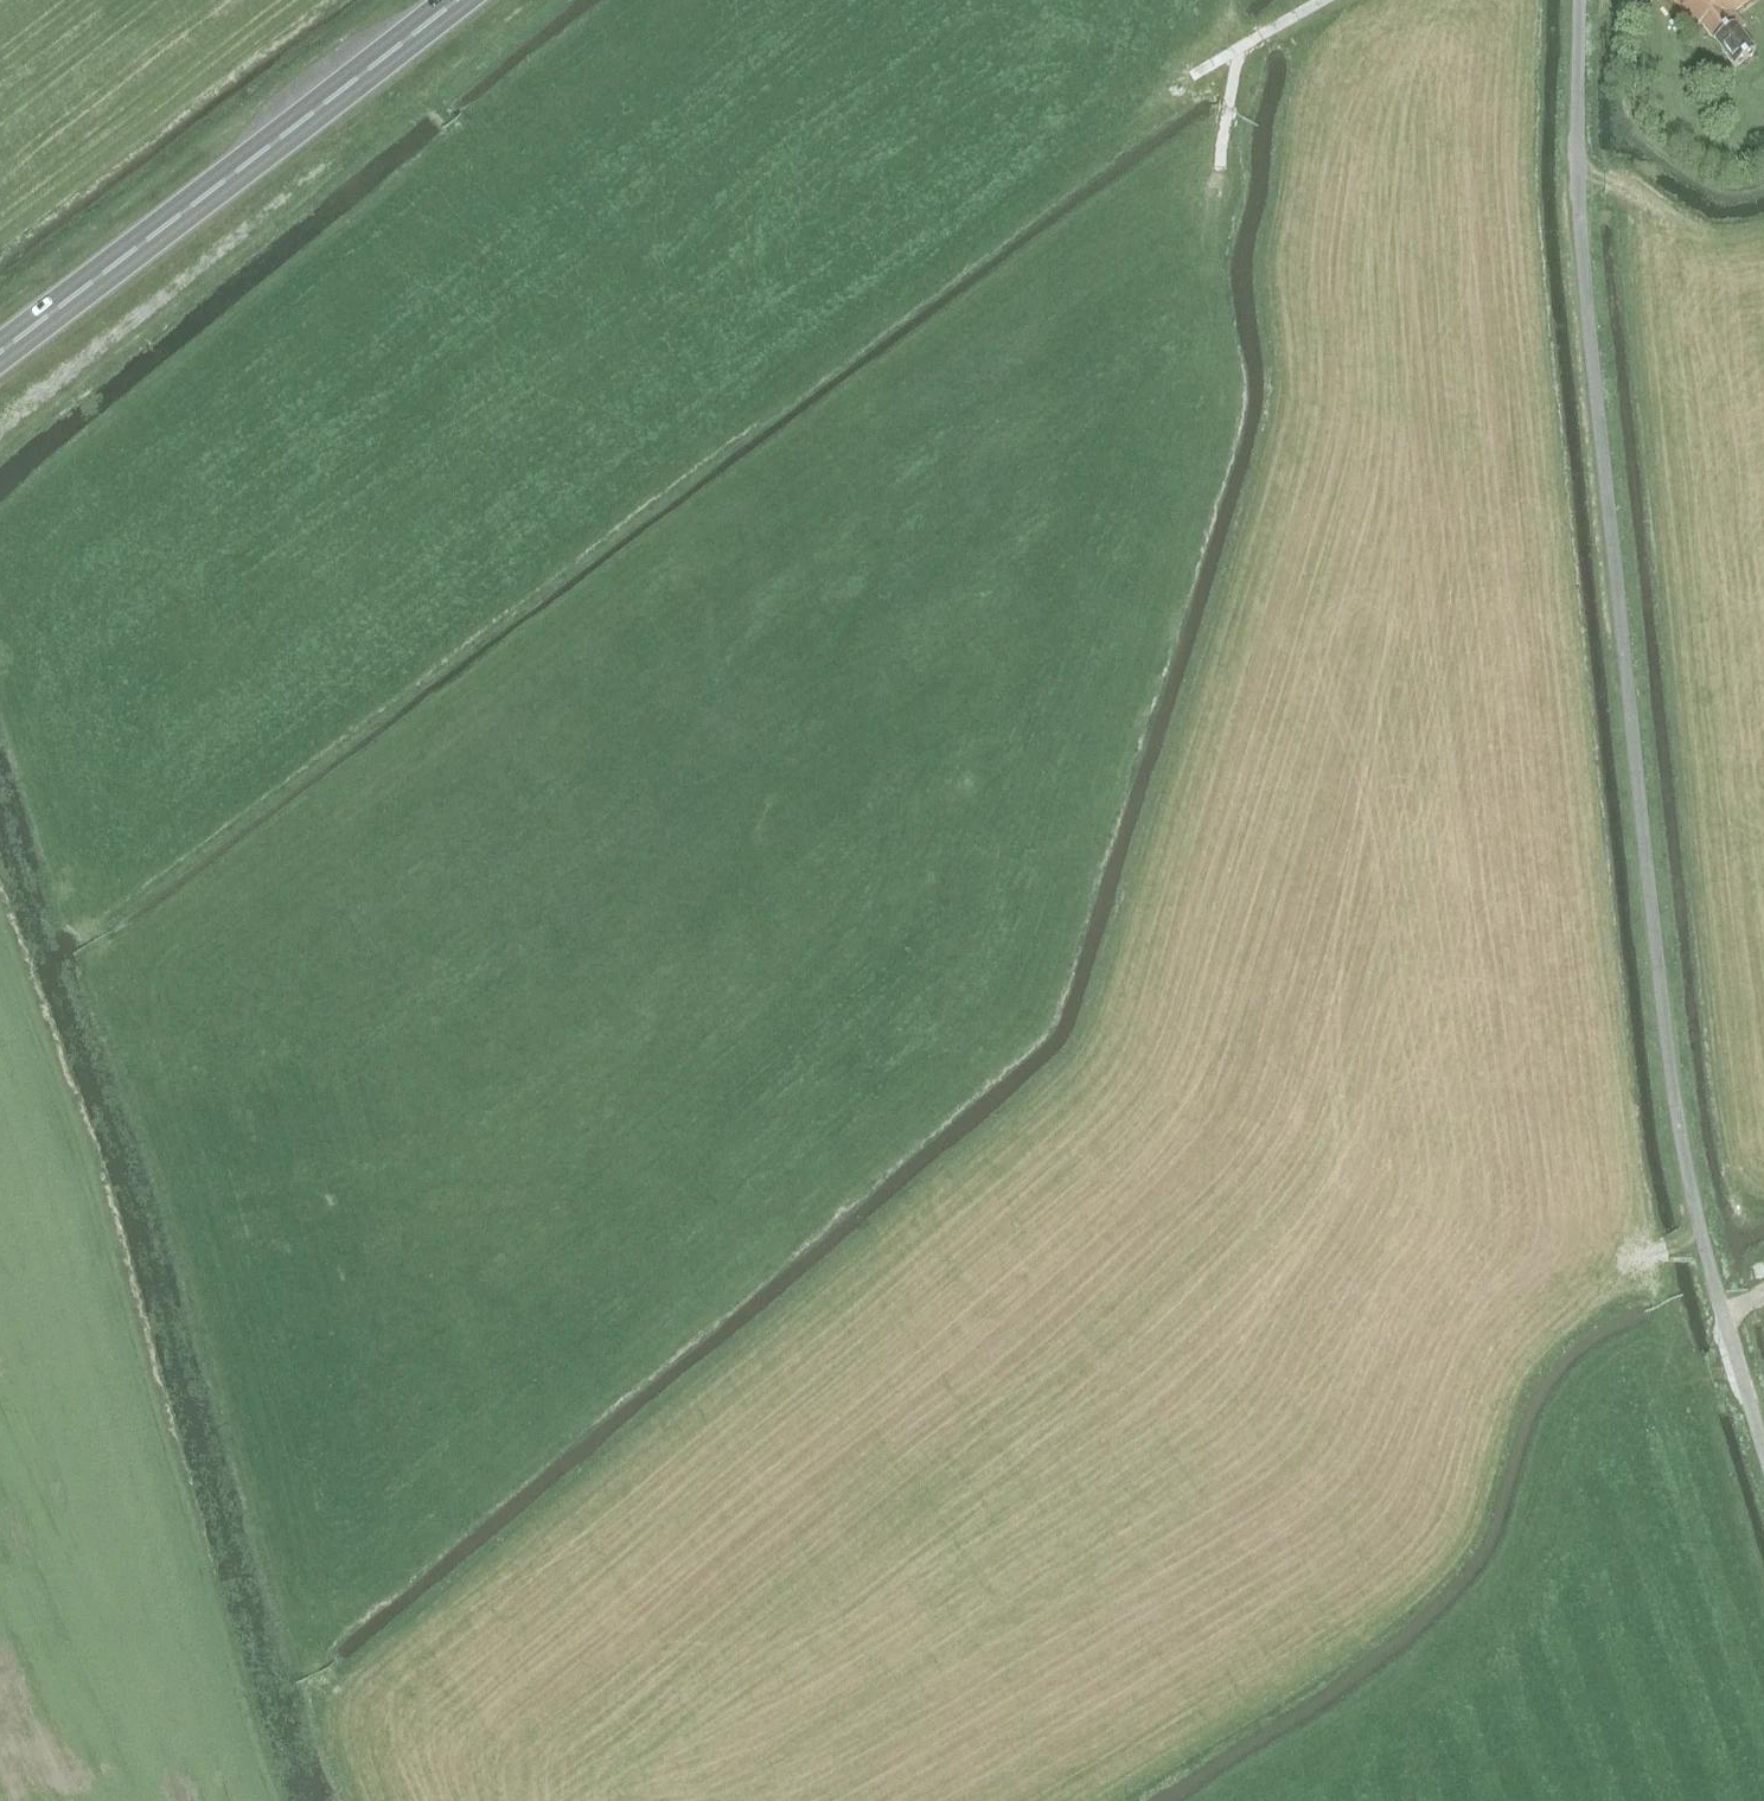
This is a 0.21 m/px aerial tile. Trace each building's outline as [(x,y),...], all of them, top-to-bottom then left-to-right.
[(1696,28),(1701,23),(1735,69),(1756,53),(1740,32),(1746,28),(1735,12),(1750,0),(1675,0),(1696,28)]
